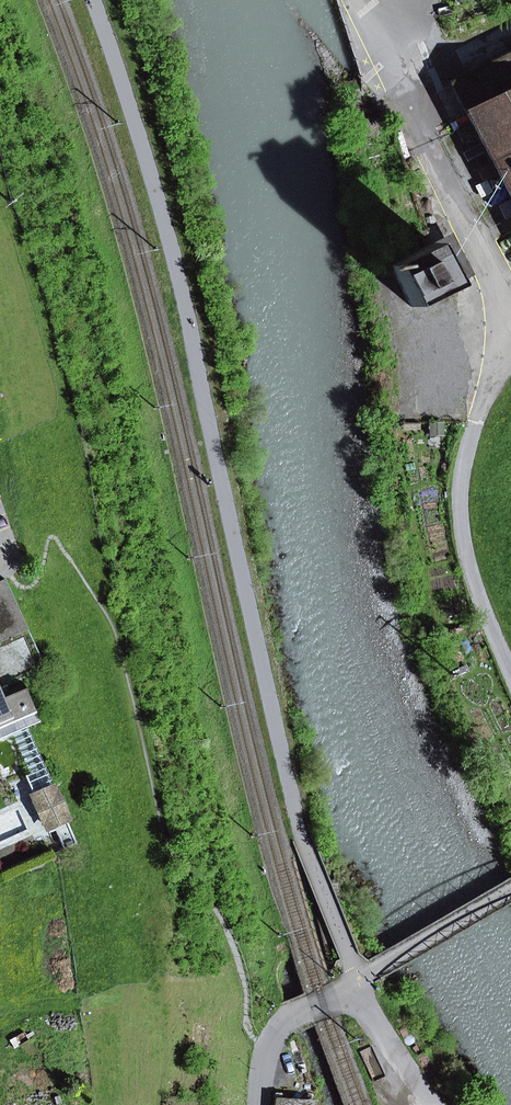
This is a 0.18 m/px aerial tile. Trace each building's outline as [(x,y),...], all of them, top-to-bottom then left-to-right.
[(450,83),(510,200),(510,53),(450,83)] [(397,246),(402,255),(421,245),(417,236),(397,246)] [(390,265),(412,307),(454,285),(432,243),(390,265)] [(12,594),(5,579),(0,581),(0,599),(12,594)] [(30,634),(12,594),(0,599),(0,648),(30,634)] [(6,685),(7,688),(19,682),(18,679),(45,668),(30,634),(0,648),(0,688),(6,685)] [(36,719),(19,682),(7,688),(6,685),(0,688),(0,689),(1,691),(0,691),(0,701),(1,704),(0,705),(0,735),(36,719)] [(33,797),(46,826),(65,818),(52,788),(33,797)]
